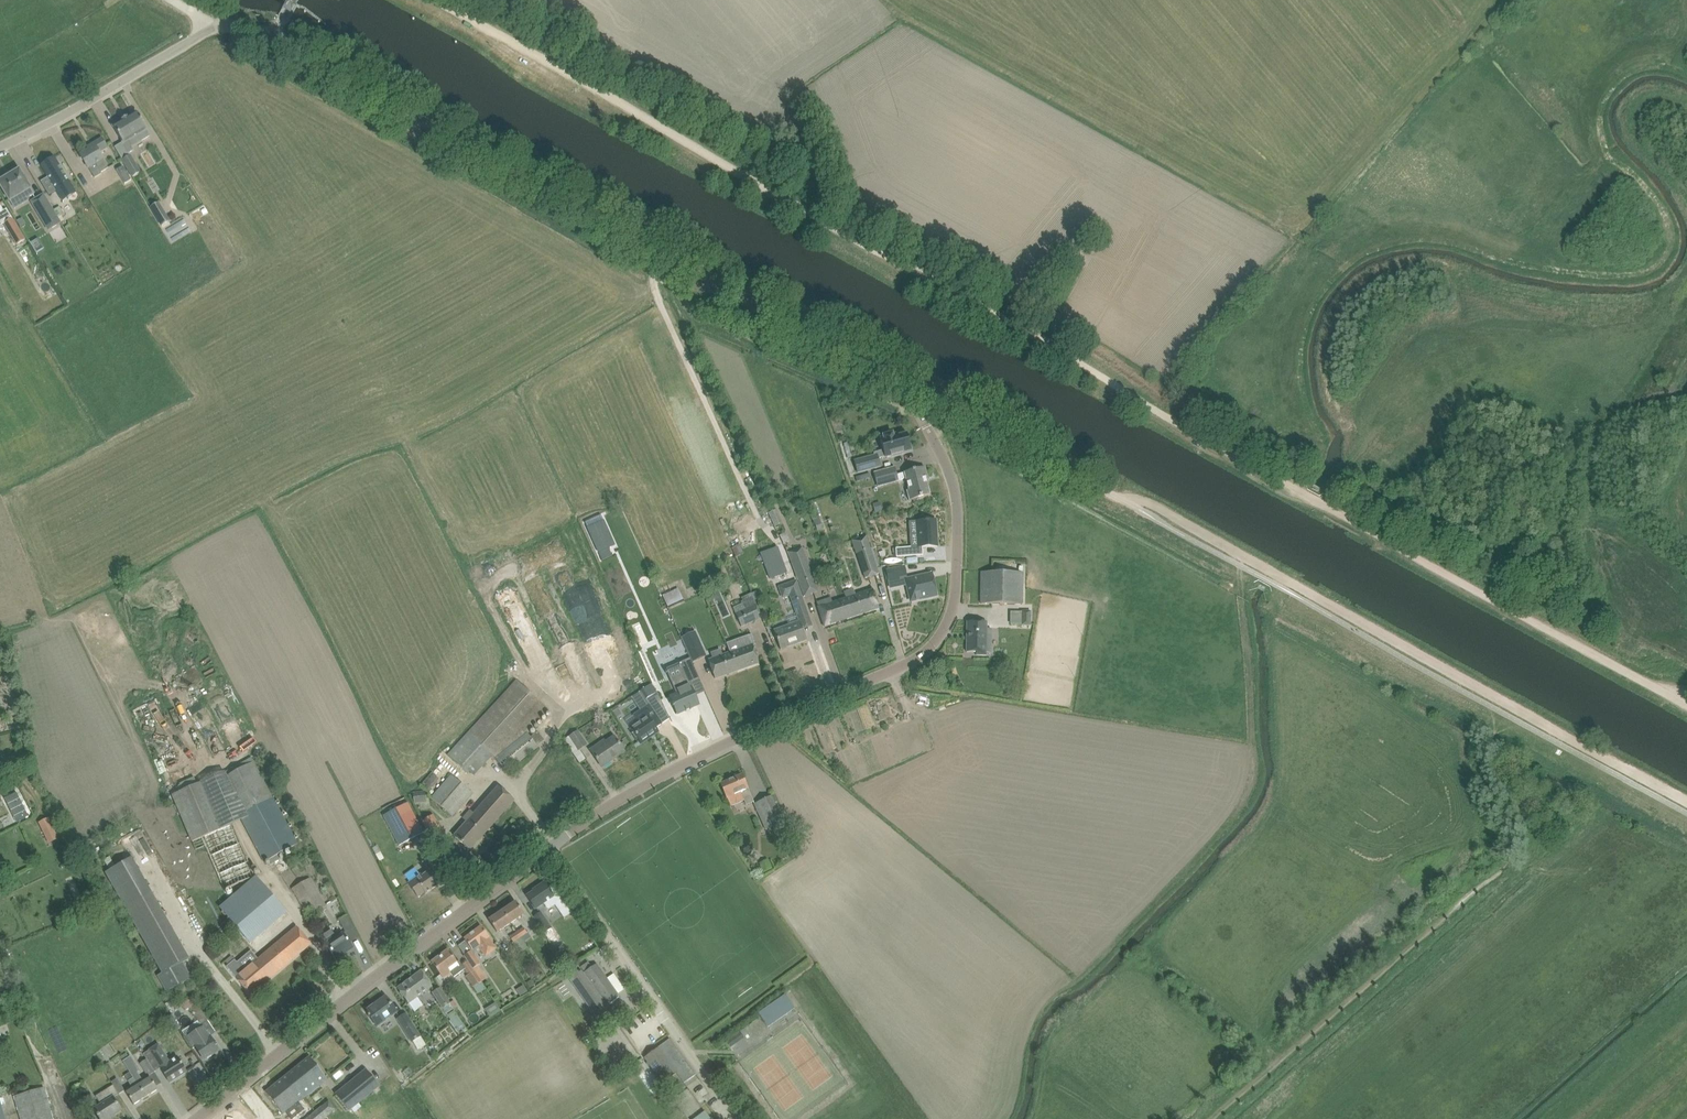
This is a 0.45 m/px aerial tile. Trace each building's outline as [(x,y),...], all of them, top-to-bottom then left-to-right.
[(261,42),(258,49),(267,54),(268,53),(269,54),(271,50),(270,49),(271,47),(261,42)] [(124,147),(128,154),(134,151),(128,141),(138,135),(141,141),(149,136),(145,130),(146,130),(136,113),(127,118),(126,117),(120,121),(121,122),(112,128),(124,146),(124,147)] [(81,156),(82,158),(81,158),(83,161),(84,160),(95,179),(102,175),(101,173),(109,169),(99,153),(108,148),(102,139),(88,148),(90,151),(81,156)] [(130,156),(122,161),(133,178),(141,173),(130,156)] [(54,159),(41,167),(48,180),(41,184),(49,197),(56,193),(63,204),(76,196),(54,159)] [(123,167),(117,171),(125,184),(131,180),(123,167)] [(0,182),(0,185),(10,201),(25,192),(28,198),(34,194),(20,170),(0,182)] [(43,195),(32,202),(48,229),(60,222),(43,195)] [(170,221),(159,202),(150,207),(161,226),(170,221)] [(17,244),(25,239),(13,218),(4,223),(17,244)] [(901,453),(911,450),(906,434),(898,436),(897,434),(893,435),(893,433),(883,436),(883,437),(880,438),(883,450),(874,453),(875,456),(855,461),(858,473),(880,467),(878,459),(885,457),(901,453)] [(897,475),(895,467),(874,473),(877,487),(899,481),(899,480),(906,478),(909,490),(907,490),(910,500),(909,500),(909,501),(930,495),(925,478),(926,477),(927,478),(924,466),(923,466),(924,467),(905,472),(905,473),(897,475)] [(896,548),(896,557),(923,556),(922,548),(937,547),(936,520),(916,522),(918,547),(896,548)] [(615,546),(604,522),(587,529),(598,553),(608,549),(615,546)] [(866,536),(853,541),(865,578),(879,574),(866,536)] [(744,553),(740,544),(732,548),(735,557),(744,553)] [(773,554),(764,558),(771,577),(787,571),(779,546),(771,549),(773,554)] [(802,548),(788,553),(804,597),(818,591),(802,548)] [(904,566),(887,570),(889,579),(906,576),(904,566)] [(981,604),(992,604),(1022,604),(1023,572),(982,572),(981,604)] [(937,595),(932,577),(926,579),(925,575),(908,579),(906,580),(907,585),(911,601),(937,595)] [(782,597),(789,596),(798,619),(808,616),(795,580),(778,586),(782,597)] [(684,600),(678,589),(662,596),(667,608),(684,600)] [(873,589),(846,598),(853,618),(879,609),(873,589)] [(742,604),(733,607),(741,626),(762,616),(751,593),(742,597),(743,601),(741,602),(742,604)] [(846,598),(818,607),(825,627),(853,618),(846,598)] [(1031,625),(1031,612),(1022,611),(1022,625),(1031,625)] [(774,631),(776,638),(780,648),(806,639),(800,621),(774,631)] [(987,622),(967,622),(967,652),(976,652),(976,655),(986,655),(987,652),(991,652),(991,629),(987,629),(987,622)] [(638,642),(642,652),(655,647),(648,629),(638,633),(642,641),(638,642)] [(739,650),(730,652),(737,671),(759,663),(753,647),(756,646),(752,634),(735,640),(739,650)] [(698,637),(685,643),(693,661),(706,655),(698,637)] [(687,650),(684,644),(670,650),(673,656),(687,650)] [(676,688),(668,692),(677,713),(698,703),(685,673),(695,668),(688,652),(668,661),(677,681),(679,680),(684,692),(678,695),(676,688)] [(709,660),(711,668),(715,679),(737,671),(730,652),(709,660)] [(537,731),(530,737),(528,734),(549,710),(517,680),(450,753),(474,775),(493,755),(507,772),(538,747),(537,745),(544,739),(537,731)] [(642,689),(648,698),(657,692),(651,683),(642,689)] [(648,698),(646,699),(649,704),(656,715),(662,724),(670,718),(657,692),(648,698)] [(188,706),(194,720),(207,714),(201,701),(188,706)] [(630,727),(635,735),(641,744),(659,732),(656,728),(662,724),(656,715),(649,704),(633,715),(638,722),(630,727)] [(593,727),(602,729),(604,721),(595,719),(593,727)] [(577,730),(569,735),(579,750),(586,744),(577,730)] [(593,754),(596,758),(602,767),(625,752),(614,736),(605,743),(607,745),(593,754)] [(227,776),(220,779),(241,819),(264,862),(297,845),(253,762),(227,776)] [(430,773),(420,783),(427,789),(436,778),(430,773)] [(452,775),(432,798),(452,817),(473,794),(452,775)] [(721,784),(725,794),(727,798),(741,792),(746,805),(754,802),(742,775),(721,784)] [(207,779),(172,795),(176,804),(191,841),(195,850),(205,846),(206,846),(224,889),(255,876),(232,823),(227,825),(207,779)] [(454,836),(462,843),(470,851),(514,800),(498,786),(454,836)] [(412,793),(414,804),(426,802),(424,791),(412,793)] [(17,792),(5,798),(17,822),(29,816),(17,792)] [(771,797),(754,804),(766,830),(783,822),(771,797)] [(407,802),(383,815),(400,845),(423,833),(407,802)] [(433,814),(423,821),(438,846),(448,840),(433,814)] [(40,822),(49,843),(63,837),(54,816),(40,822)] [(408,883),(411,888),(418,897),(424,892),(426,894),(438,885),(429,871),(422,876),(421,874),(408,883)] [(309,878),(292,889),(308,916),(325,905),(309,878)] [(538,889),(527,897),(533,906),(535,909),(543,903),(544,904),(545,903),(548,907),(555,902),(560,909),(566,905),(552,885),(548,888),(544,883),(537,888),(538,889)] [(264,886),(227,917),(257,952),(269,942),(262,934),(287,913),(264,886)] [(516,902),(502,911),(510,923),(524,914),(516,902)] [(489,920),(495,930),(497,933),(510,923),(502,911),(489,920)] [(541,912),(534,917),(544,933),(550,928),(541,912)] [(347,915),(338,919),(345,932),(354,928),(347,915)] [(226,967),(243,987),(250,995),(311,944),(297,927),(257,961),(253,956),(241,967),(232,956),(226,961),(229,965),(226,967)] [(464,939),(471,948),(473,951),(482,944),(488,953),(496,947),(489,939),(489,938),(480,927),(464,939)] [(523,927),(516,932),(524,942),(530,937),(523,927)] [(551,928),(550,928),(544,932),(549,938),(555,934),(551,928)] [(323,936),(325,939),(328,943),(326,945),(336,959),(344,954),(343,952),(351,947),(343,934),(337,938),(331,930),(323,936)] [(524,942),(516,932),(509,936),(517,946),(515,948),(519,953),(527,948),(524,942)] [(463,965),(459,960),(457,962),(448,951),(432,963),(441,975),(444,979),(451,974),(454,978),(465,969),(468,975),(466,976),(473,986),(478,994),(486,989),(468,961),(463,965)] [(470,951),(465,955),(475,971),(479,976),(483,982),(487,979),(478,965),(481,963),(474,954),(473,955),(470,951)] [(182,962),(157,976),(167,992),(191,978),(182,962)] [(570,979),(597,1018),(622,1001),(621,1001),(616,995),(617,995),(597,965),(592,968),(588,962),(581,967),(585,973),(583,974),(581,971),(570,979)] [(398,988),(404,997),(409,1004),(415,1012),(423,1006),(417,997),(432,987),(420,972),(398,988)] [(516,989),(520,996),(528,991),(523,985),(516,989)] [(440,988),(433,993),(443,1007),(449,1003),(450,1003),(440,988)] [(758,1013),(768,1027),(795,1008),(786,994),(758,1013)] [(186,1010),(189,1008),(200,1024),(208,1019),(196,1003),(191,995),(181,1003),(186,1010)] [(366,1011),(373,1020),(377,1026),(397,1012),(386,997),(366,1011)] [(485,1009),(489,1015),(500,1009),(496,1002),(485,1009)] [(406,1014),(398,1019),(412,1041),(421,1036),(406,1014)] [(456,1031),(463,1026),(456,1016),(449,1021),(456,1031)] [(195,1046),(198,1051),(204,1060),(219,1051),(210,1037),(209,1038),(203,1028),(195,1034),(201,1043),(195,1046)] [(658,1048),(645,1058),(663,1083),(676,1073),(684,1083),(696,1075),(670,1039),(658,1048)] [(150,1051),(143,1054),(146,1059),(155,1072),(161,1069),(164,1073),(170,1083),(187,1072),(181,1062),(178,1057),(169,1063),(163,1053),(157,1044),(149,1049),(150,1051)] [(130,1071),(130,1072),(130,1073),(134,1078),(138,1086),(146,1097),(158,1090),(152,1080),(150,1078),(144,1082),(139,1074),(138,1073),(139,1072),(134,1062),(131,1056),(123,1061),(130,1071)] [(283,1115),(292,1108),(327,1079),(309,1057),(265,1092),(283,1115)] [(146,1059),(140,1063),(148,1076),(155,1072),(146,1059)] [(126,1093),(128,1096),(134,1105),(146,1097),(138,1086),(134,1078),(130,1073),(130,1072),(124,1075),(133,1089),(126,1093)] [(366,1072),(337,1095),(348,1110),(377,1087),(366,1072)] [(117,1078),(111,1082),(119,1094),(125,1091),(117,1078)] [(21,1118),(53,1118),(43,1088),(14,1097),(21,1118)] [(97,1115),(100,1118),(111,1118),(110,1117),(121,1110),(108,1089),(97,1096),(102,1105),(94,1110),(97,1115)] [(81,1100),(88,1110),(96,1104),(89,1094),(81,1100)] [(306,1118),(323,1118),(328,1115),(322,1106),(306,1118)]
